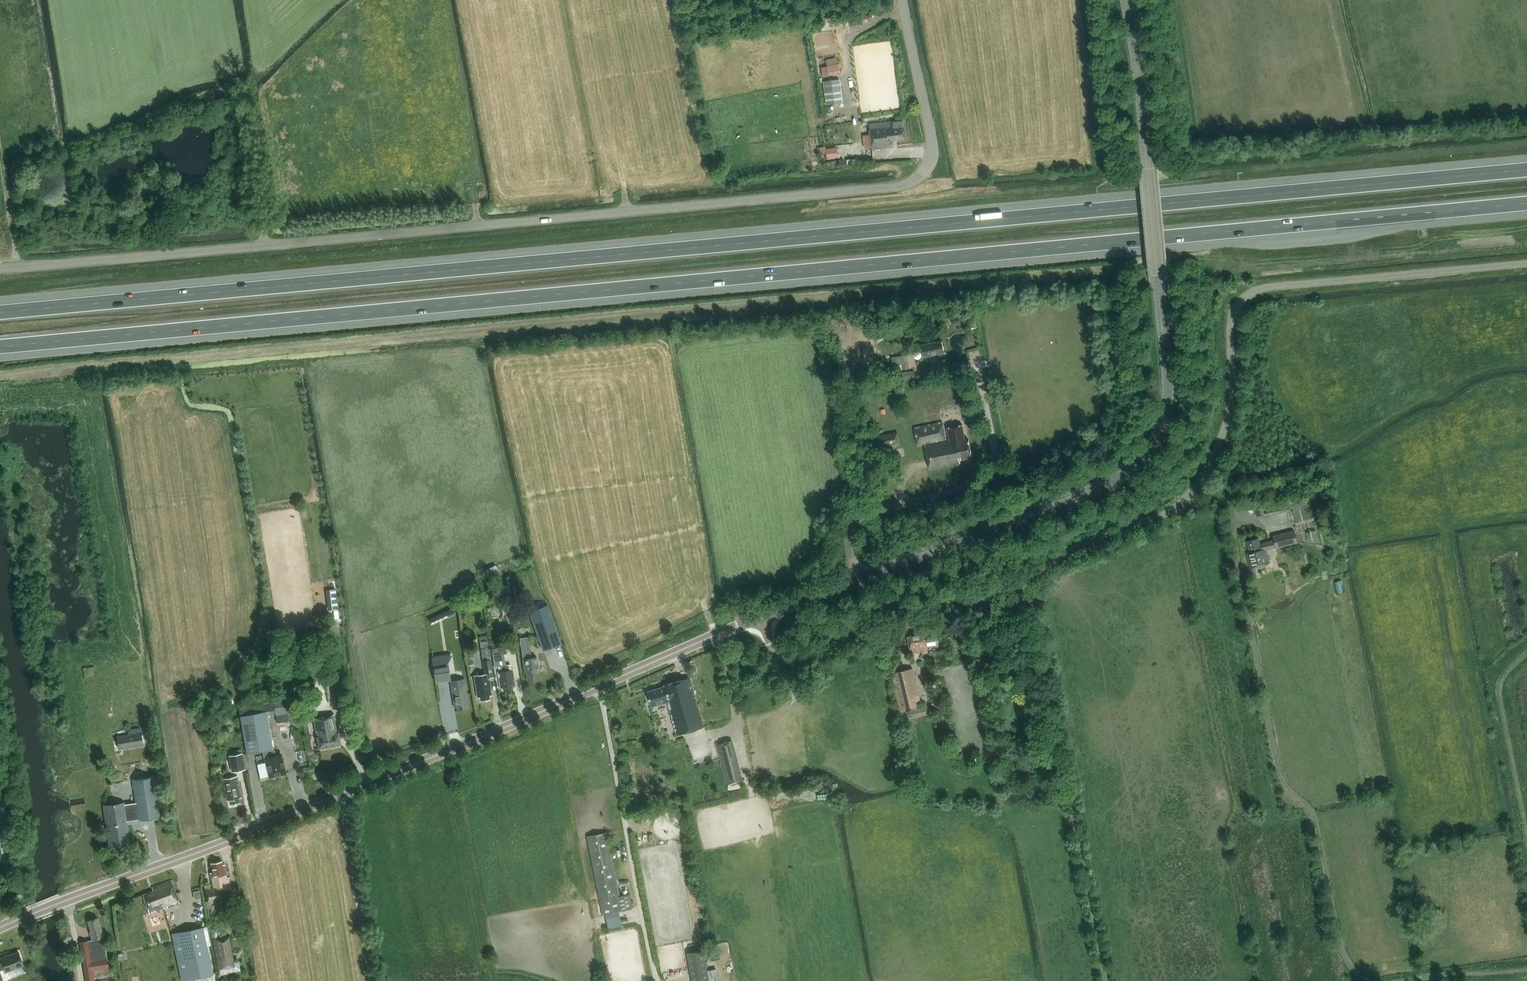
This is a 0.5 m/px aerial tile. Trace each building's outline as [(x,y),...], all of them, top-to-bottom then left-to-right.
[(729,7),(719,9),(720,18),(730,16),(729,7)] [(838,63),(827,66),(829,75),(840,72),(838,63)] [(886,147),(893,146),(893,145),(894,145),(894,140),(905,139),(902,120),(869,124),(872,149),(886,148),(886,147)] [(836,147),(826,148),(827,158),(837,157),(836,147)] [(923,356),(945,352),(943,340),(920,345),(923,356)] [(908,368),(906,354),(891,357),(892,365),(901,364),(902,369),(908,368)] [(901,380),(916,378),(915,369),(900,371),(901,380)] [(946,428),(949,439),(946,439),(942,421),(914,427),(918,446),(925,444),(930,469),(960,463),(960,459),(972,457),(968,438),(965,439),(962,424),(946,428)] [(899,443),(897,432),(876,436),(878,447),(899,443)] [(1254,507),(1257,517),(1264,515),(1262,506),(1254,507)] [(1257,576),(1255,568),(1270,564),(1266,549),(1276,546),(1276,548),(1298,542),(1295,531),(1273,536),(1275,541),(1260,545),(1259,538),(1247,541),(1250,553),(1247,553),(1253,577),(1257,576)] [(489,580),(500,575),(495,565),(484,570),(489,580)] [(546,604),(529,610),(544,649),(561,642),(546,604)] [(428,619),(430,623),(455,611),(453,607),(428,619)] [(928,655),(927,646),(937,645),(939,642),(939,638),(936,636),(925,637),(925,634),(908,637),(910,649),(910,652),(922,651),(922,655),(928,655)] [(536,656),(531,657),(528,636),(519,638),(524,671),(526,671),(527,680),(539,678),(536,656)] [(481,647),(483,660),(491,658),(489,646),(481,647)] [(502,647),(491,649),(494,667),(500,666),(501,671),(497,671),(500,688),(503,687),(503,691),(513,690),(512,686),(515,685),(512,669),(509,669),(508,664),(505,664),(502,647)] [(494,676),(491,658),(483,660),(485,673),(474,675),(477,697),(480,697),(480,700),(490,698),(489,695),(492,695),(489,679),(488,679),(488,677),(494,676)] [(447,662),(433,664),(435,680),(450,678),(449,674),(447,662)] [(891,673),(899,709),(910,706),(913,718),(927,715),(925,705),(918,706),(917,705),(921,704),(912,668),(891,673)] [(468,704),(465,683),(464,678),(450,680),(454,706),(457,706),(458,710),(466,709),(466,704),(468,704)] [(652,705),(668,702),(677,734),(703,725),(690,678),(665,684),(666,686),(649,692),(652,705)] [(288,713),(286,704),(274,706),(275,715),(288,713)] [(267,711),(240,715),(246,753),(273,748),(267,711)] [(319,748),(340,744),(338,733),(337,733),(333,714),(314,719),(318,736),(317,737),(319,748)] [(141,734),(117,738),(119,747),(127,746),(127,748),(143,745),(141,734)] [(718,754),(735,749),(733,740),(715,744),(718,754)] [(281,755),(276,756),(274,749),(263,752),(264,759),(266,759),(270,776),(285,773),(284,766),(283,761),(282,761),(281,755)] [(242,753),(230,755),(231,762),(234,761),(236,771),(245,769),(242,753)] [(159,816),(153,777),(133,779),(137,803),(124,805),(123,803),(105,806),(110,844),(129,842),(127,826),(125,826),(125,821),(159,816)] [(238,797),(241,797),(238,777),(223,779),(227,799),(230,799),(230,803),(239,802),(238,797)] [(602,915),(619,911),(623,910),(607,832),(587,836),(602,915)] [(222,890),(230,888),(229,878),(227,878),(225,865),(223,865),(222,862),(211,864),(213,876),(211,876),(213,888),(206,889),(208,902),(223,899),(222,890)] [(168,907),(179,902),(172,880),(152,887),(153,890),(143,894),(150,912),(164,907),(164,905),(167,904),(168,907)] [(111,967),(108,967),(107,958),(103,936),(97,918),(88,921),(92,931),(90,931),(93,939),(88,941),(80,943),(86,980),(113,980),(111,967)] [(190,977),(210,973),(200,928),(181,932),(190,977)] [(229,936),(218,938),(212,939),(217,969),(235,966),(229,936)] [(709,949),(711,959),(721,957),(718,947),(709,949)] [(704,950),(687,953),(692,980),(710,980),(704,950)] [(5,972),(24,965),(19,951),(0,959),(2,963),(0,964),(0,970),(4,969),(5,972)] [(120,971),(128,971),(128,961),(120,962),(120,971)]
